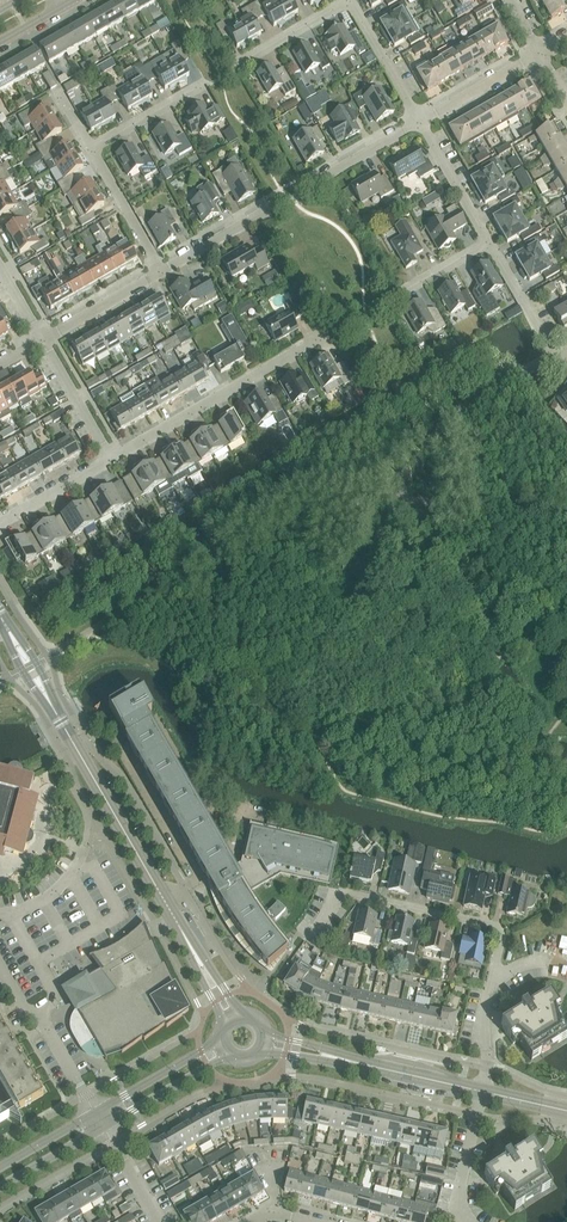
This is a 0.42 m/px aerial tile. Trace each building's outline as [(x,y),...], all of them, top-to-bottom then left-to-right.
[(133,0),(121,0),(115,4),(124,20),(139,11),(133,0)] [(139,11),(155,2),(153,0),(133,0),(139,11)] [(275,0),(268,4),(266,0),(260,0),(253,4),(260,17),(267,14),(274,26),(277,25),(280,28),(287,21),(275,0)] [(275,0),(287,21),(295,16),(294,15),(298,12),(291,0),(275,0)] [(557,0),(543,0),(541,1),(552,19),(564,12),(557,0)] [(564,12),(564,11),(566,9),(566,0),(557,0),(564,12)] [(388,35),(414,19),(404,1),(390,9),(394,15),(381,23),(388,35)] [(100,12),(109,28),(124,20),(115,4),(100,12)] [(238,21),(250,42),(258,37),(257,36),(261,34),(254,21),(260,17),(253,4),(241,11),(245,17),(238,21)] [(478,19),(483,16),(493,10),(490,4),(474,13),(478,19)] [(454,12),(458,18),(463,15),(460,9),(454,12)] [(109,28),(100,12),(99,13),(100,13),(86,21),(85,21),(94,37),(109,28)] [(463,19),(466,25),(472,21),(469,16),(463,19)] [(166,17),(156,23),(160,29),(170,23),(166,17)] [(425,37),(421,31),(414,19),(388,35),(395,46),(407,39),(411,45),(425,37)] [(466,25),(463,19),(456,23),(460,29),(466,25)] [(70,30),(80,46),(94,37),(85,21),(70,30)] [(250,42),(238,21),(227,28),(223,22),(216,26),(224,39),(230,35),(237,48),(240,46),(243,49),(250,42)] [(508,44),(494,21),(483,28),(485,33),(496,51),(508,44)] [(150,30),(153,35),(160,31),(157,25),(154,27),(150,29),(150,30)] [(348,34),(344,26),(344,25),(336,30),(335,28),(324,35),(324,36),(328,33),(330,37),(325,39),(324,39),(332,52),(332,51),(337,48),(341,54),(340,55),(355,47),(360,55),(366,51),(354,31),(348,34)] [(436,31),(439,36),(445,33),(442,27),(436,31)] [(55,38),(65,54),(80,46),(70,30),(55,38)] [(153,35),(150,30),(143,34),(146,39),(153,35)] [(439,36),(436,31),(430,34),(433,40),(439,36)] [(475,39),(474,40),(484,57),(495,51),(496,51),(485,33),(475,39)] [(462,44),(473,64),(484,57),(474,40),(475,39),(474,37),(462,44)] [(65,54),(55,38),(40,47),(49,63),(65,54)] [(118,44),(121,49),(128,45),(125,40),(118,44)] [(163,57),(166,63),(178,83),(188,81),(187,77),(189,75),(182,63),(188,59),(179,42),(172,46),(174,50),(163,57)] [(418,45),(421,52),(427,49),(423,42),(418,45)] [(121,49),(118,44),(111,48),(114,53),(121,49)] [(294,52),(306,73),(320,65),(323,70),(330,66),(320,49),(313,53),(308,44),(294,52)] [(473,64),(462,44),(450,50),(462,70),(473,64)] [(421,52),(418,45),(412,49),(416,55),(421,52)] [(36,49),(21,58),(30,74),(45,65),(36,49)] [(462,70),(450,50),(438,57),(440,60),(441,59),(451,77),(462,70)] [(88,61),(91,66),(99,62),(96,57),(88,61)] [(166,63),(163,57),(151,63),(144,67),(152,80),(158,77),(165,89),(169,87),(170,88),(178,83),(166,63)] [(30,74),(21,58),(20,58),(20,59),(6,67),(15,83),(30,74)] [(429,66),(440,84),(440,83),(451,77),(441,59),(440,60),(429,66)] [(91,66),(88,61),(81,65),(84,70),(91,66)] [(257,73),(269,93),(279,88),(281,88),(286,96),(296,90),(283,68),(276,72),(272,65),(257,73)] [(440,84),(429,66),(418,72),(428,90),(440,84)] [(0,92),(15,83),(6,67),(0,70),(0,91),(0,92)] [(129,84),(141,105),(151,103),(150,98),(153,96),(145,84),(152,80),(144,67),(126,78),(129,84)] [(57,86),(49,72),(43,75),(51,89),(57,86)] [(65,74),(58,78),(61,84),(68,80),(65,74)] [(77,79),(64,86),(68,93),(81,86),(77,79)] [(518,89),(528,107),(540,100),(529,82),(518,89)] [(129,84),(118,91),(114,84),(107,88),(115,101),(121,98),(128,110),(133,108),(133,109),(141,105),(129,84)] [(307,89),(302,92),(306,100),(316,94),(312,86),(307,89)] [(115,101),(107,88),(100,92),(104,99),(93,105),(104,126),(114,124),(113,119),(116,118),(108,105),(115,101)] [(366,89),(353,97),(361,109),(367,105),(377,122),(394,112),(380,89),(370,95),(366,89)] [(507,96),(518,116),(519,116),(518,113),(528,107),(518,89),(517,89),(518,90),(507,96)] [(24,98),(27,104),(34,99),(31,94),(24,98)] [(496,103),(507,122),(518,116),(507,96),(496,103)] [(27,104),(24,98),(17,102),(20,108),(27,104)] [(317,104),(313,98),(306,102),(309,108),(317,104)] [(337,124),(329,128),(337,142),(345,138),(346,140),(360,132),(355,124),(352,120),(359,116),(351,103),(340,110),(340,111),(332,116),(335,122),(337,124)] [(484,109),(496,129),(507,122),(496,103),(484,109)] [(192,118),(186,121),(192,133),(198,129),(201,133),(204,131),(207,131),(210,129),(212,127),(224,120),(217,107),(210,111),(210,112),(208,113),(203,104),(189,113),(192,118)] [(305,104),(298,108),(302,115),(309,111),(305,104)] [(104,126),(93,105),(80,112),(91,132),(96,129),(96,130),(104,126)] [(36,130),(56,119),(54,109),(49,110),(48,107),(35,114),(32,108),(19,116),(25,127),(31,123),(36,130)] [(496,129),(484,109),(473,116),(485,135),(496,129)] [(462,121),(473,142),(474,141),(473,139),(482,133),(484,136),(485,135),(473,116),(462,122),(462,121)] [(542,118),(536,122),(540,128),(546,125),(542,118)] [(40,153),(53,145),(49,139),(62,131),(59,127),(60,126),(56,119),(36,130),(42,142),(36,146),(40,153)] [(473,142),(462,121),(450,128),(462,149),(473,142)] [(543,147),(561,137),(558,132),(560,131),(556,123),(536,135),(529,139),(531,143),(540,141),(543,147)] [(169,124),(153,133),(166,154),(176,149),(180,155),(192,149),(184,134),(177,138),(169,124)] [(526,129),(529,135),(535,131),(532,125),(526,129)] [(311,130),(294,140),(307,163),(324,153),(318,143),(317,139),(322,137),(324,140),(324,139),(317,127),(311,130)] [(529,135),(526,129),(520,133),(523,138),(529,135)] [(543,147),(547,153),(540,160),(542,163),(566,149),(566,143),(565,140),(563,141),(561,137),(543,147)] [(502,147),(506,152),(512,149),(509,143),(502,147)] [(53,160),(57,167),(77,156),(73,148),(72,148),(69,144),(56,151),(53,145),(40,153),(46,164),(53,160)] [(132,145),(116,155),(128,175),(140,169),(145,178),(157,171),(148,156),(141,160),(132,145)] [(506,152),(502,147),(496,150),(499,156),(506,152)] [(389,163),(398,179),(407,173),(409,177),(417,172),(421,178),(434,170),(428,159),(424,161),(416,148),(404,155),(404,156),(400,159),(399,158),(389,163)] [(542,163),(544,166),(553,164),(557,170),(566,164),(566,149),(542,163)] [(480,154),(484,161),(490,157),(486,151),(480,154)] [(26,153),(21,156),(24,161),(29,158),(26,153)] [(484,161),(480,154),(475,157),(479,164),(484,161)] [(57,182),(61,189),(74,182),(70,176),(83,168),(81,164),(82,163),(77,156),(57,167),(63,179),(57,182)] [(30,158),(23,162),(27,168),(31,166),(32,162),(30,158)] [(479,192),(500,180),(505,177),(495,159),(481,167),(485,173),(472,180),(479,192)] [(7,171),(11,169),(7,162),(2,165),(0,162),(0,176),(7,171)] [(557,170),(560,177),(554,183),(556,187),(566,180),(566,164),(557,170)] [(220,170),(212,174),(225,196),(226,195),(221,187),(227,183),(238,202),(255,193),(240,166),(224,176),(220,170)] [(11,169),(7,171),(10,177),(16,173),(13,168),(11,169)] [(0,176),(0,200),(11,194),(5,182),(11,178),(10,177),(7,171),(0,176)] [(442,172),(438,175),(442,182),(446,179),(442,172)] [(525,182),(525,173),(516,173),(515,172),(510,172),(511,183),(525,182)] [(361,179),(352,185),(361,202),(378,192),(381,198),(394,191),(385,175),(378,180),(374,173),(362,180),(361,179)] [(500,180),(479,192),(485,204),(498,196),(502,203),(515,195),(512,188),(506,191),(500,180)] [(556,187),(558,190),(566,188),(566,189),(566,180),(556,187)] [(78,188),(74,182),(61,189),(65,196),(67,195),(74,207),(99,192),(94,185),(93,185),(90,181),(78,188)] [(198,199),(191,203),(203,223),(219,213),(213,203),(220,199),(211,184),(206,187),(205,184),(198,188),(197,189),(196,190),(196,191),(196,192),(196,193),(196,194),(196,195),(196,196),(198,199)] [(106,199),(99,192),(74,207),(81,218),(78,219),(82,226),(95,219),(92,212),(104,205),(103,202),(106,199)] [(436,192),(431,195),(435,202),(440,199),(436,192)] [(11,194),(0,200),(0,216),(12,209),(15,216),(28,208),(24,201),(18,205),(11,194)] [(501,230),(522,218),(515,207),(520,204),(517,197),(503,205),(507,211),(494,219),(501,230)] [(427,227),(422,230),(422,231),(427,228),(433,237),(432,237),(439,250),(444,247),(446,248),(448,248),(450,247),(451,245),(452,243),(456,240),(452,233),(466,225),(455,206),(446,210),(449,216),(444,219),(443,218),(427,227)] [(28,208),(15,216),(19,222),(6,229),(9,234),(8,234),(12,242),(33,230),(26,219),(32,215),(31,213),(28,208)] [(163,216),(149,224),(162,246),(171,241),(174,240),(173,240),(176,238),(169,225),(175,221),(168,209),(161,213),(163,216)] [(522,218),(501,230),(508,242),(520,235),(524,241),(542,231),(538,224),(528,230),(522,218)] [(106,220),(101,223),(105,230),(110,227),(106,220)] [(407,221),(406,220),(395,227),(396,227),(402,236),(399,238),(398,237),(391,242),(396,250),(406,268),(405,268),(406,269),(418,262),(417,261),(416,262),(413,256),(423,250),(406,221),(407,221)] [(96,226),(90,229),(94,235),(100,232),(96,226)] [(33,230),(12,242),(14,252),(19,251),(20,254),(33,246),(37,253),(50,245),(46,238),(39,242),(33,230)] [(523,269),(544,257),(537,245),(543,242),(539,236),(525,244),(529,250),(516,257),(523,269)] [(126,240),(115,247),(126,267),(135,266),(135,265),(134,265),(134,262),(137,260),(126,240)] [(69,241),(63,244),(67,250),(72,247),(69,241)] [(120,271),(126,267),(115,247),(108,251),(104,243),(100,245),(115,272),(119,270),(120,271)] [(100,255),(94,259),(105,280),(112,276),(111,275),(115,272),(100,245),(96,248),(100,255)] [(236,252),(236,253),(222,261),(224,264),(223,267),(227,273),(229,274),(232,279),(255,266),(258,270),(268,264),(259,249),(251,254),(247,246),(236,252)] [(80,248),(75,251),(79,257),(83,254),(80,248)] [(48,253),(44,256),(48,263),(52,260),(48,253)] [(83,255),(79,258),(94,285),(98,282),(99,283),(105,280),(94,259),(87,263),(83,255)] [(544,257),(523,269),(530,281),(543,273),(546,280),(560,272),(556,265),(551,268),(544,257)] [(79,267),(72,271),(84,292),(91,288),(90,287),(94,285),(79,258),(75,260),(79,267)] [(37,259),(32,263),(36,269),(41,266),(37,259)] [(488,263),(472,272),(478,283),(481,288),(473,292),(482,308),(487,316),(500,309),(495,300),(491,293),(502,287),(488,263)] [(61,268),(58,270),(73,297),(77,294),(78,296),(84,292),(72,271),(66,275),(61,268)] [(58,280),(51,283),(63,304),(70,300),(69,299),(73,297),(58,270),(54,272),(58,280)] [(275,271),(263,278),(267,286),(279,279),(275,271)] [(187,280),(171,289),(183,310),(191,305),(195,311),(218,298),(207,279),(191,288),(187,280)] [(63,304),(51,283),(42,289),(40,285),(31,290),(38,301),(44,297),(51,309),(55,307),(57,309),(57,310),(58,310),(63,304)] [(453,283),(438,291),(443,300),(442,302),(445,306),(447,306),(451,313),(465,305),(468,310),(476,306),(467,291),(460,295),(453,283)] [(557,290),(553,283),(540,290),(544,297),(557,290)] [(160,296),(147,304),(158,322),(171,315),(160,296)] [(226,301),(217,306),(221,314),(230,309),(226,301)] [(289,313),(288,312),(266,325),(275,341),(298,328),(293,320),(295,319),(295,320),(302,316),(294,301),(287,305),(291,312),(289,313)] [(405,311),(401,313),(401,314),(405,311),(418,333),(427,328),(429,330),(430,331),(432,332),(434,332),(436,332),(438,331),(446,326),(436,309),(429,313),(422,301),(405,311)] [(147,304),(135,311),(146,329),(158,322),(147,304)] [(242,305),(236,308),(241,316),(246,313),(242,305)] [(6,340),(5,340),(5,336),(8,334),(1,322),(7,318),(0,306),(0,341),(6,340)] [(514,310),(517,315),(523,312),(519,306),(514,310)] [(566,306),(554,313),(565,332),(566,331),(566,308),(566,306)] [(133,336),(146,329),(135,311),(123,318),(133,336)] [(221,326),(232,345),(219,352),(221,356),(214,360),(221,373),(240,362),(238,357),(244,354),(243,352),(251,347),(232,315),(222,321),(224,325),(221,326)] [(123,318),(110,325),(121,344),(133,336),(123,318)] [(110,325),(98,332),(108,351),(121,344),(110,325)] [(98,332),(85,339),(96,358),(108,351),(98,332)] [(171,345),(179,340),(176,336),(168,340),(171,345)] [(83,365),(96,358),(85,339),(73,347),(70,348),(73,356),(77,354),(83,365)] [(163,349),(171,345),(168,340),(161,344),(163,349)] [(171,345),(174,349),(181,345),(179,340),(171,345)] [(448,345),(452,352),(460,347),(456,340),(448,345)] [(174,349),(171,345),(163,349),(166,354),(174,349)] [(143,353),(145,357),(153,353),(150,348),(143,353)] [(208,380),(205,374),(210,371),(199,352),(194,355),(197,362),(185,369),(196,387),(208,380)] [(145,357),(143,353),(135,357),(138,362),(145,357)] [(333,365),(328,355),(311,365),(314,371),(313,372),(319,381),(319,380),(324,388),(340,378),(345,386),(354,381),(343,362),(337,366),(338,368),(335,370),(332,366),(333,365)] [(147,360),(150,365),(157,361),(155,356),(147,360)] [(150,365),(147,360),(139,365),(142,369),(150,365)] [(118,367),(120,372),(128,367),(125,363),(118,367)] [(120,372),(118,367),(110,371),(113,376),(120,372)] [(185,369),(173,376),(183,394),(196,387),(185,369)] [(122,375),(125,379),(133,375),(130,370),(122,375)] [(18,378),(29,398),(40,391),(47,387),(39,373),(32,377),(29,372),(25,374),(23,372),(23,371),(17,377),(18,378)] [(89,390),(100,383),(108,379),(105,374),(98,379),(97,377),(85,384),(89,390)] [(285,378),(286,379),(280,383),(292,404),(296,402),(296,403),(298,404),(305,400),(305,398),(305,397),(307,395),(311,402),(319,397),(310,382),(303,386),(296,374),(290,377),(290,376),(285,378)] [(125,379),(122,375),(114,379),(117,384),(125,379)] [(173,376),(160,383),(171,402),(183,394),(173,376)] [(18,378),(8,384),(19,404),(22,409),(32,403),(29,398),(18,378)] [(171,402),(160,383),(157,378),(145,385),(158,409),(171,402)] [(110,382),(102,386),(105,391),(113,386),(110,382)] [(8,384),(0,389),(0,395),(8,410),(19,404),(8,384)] [(146,416),(158,409),(145,385),(132,392),(146,416)] [(102,386),(91,393),(94,399),(106,393),(105,391),(102,386)] [(134,423),(146,416),(132,392),(120,399),(123,405),(134,423)] [(262,393),(245,403),(258,425),(274,415),(279,424),(288,420),(276,399),(268,403),(262,393)] [(1,421),(11,415),(8,410),(0,395),(0,420),(1,421)] [(55,397),(49,400),(53,407),(58,403),(55,397)] [(121,430),(134,423),(123,405),(110,412),(117,423),(113,425),(118,432),(121,430)] [(63,409),(51,416),(53,421),(54,422),(66,415),(63,409)] [(223,421),(215,426),(227,447),(242,438),(239,432),(244,429),(245,429),(234,410),(221,417),(221,418),(223,421)] [(27,418),(30,424),(36,420),(33,415),(27,418)] [(51,416),(43,420),(45,425),(53,421),(51,416)] [(30,424),(27,418),(21,422),(24,427),(30,424)] [(30,428),(33,432),(41,428),(38,423),(30,428)] [(213,456),(227,447),(215,426),(207,431),(205,427),(205,426),(198,430),(213,456)] [(6,430),(9,436),(15,432),(12,427),(6,430)] [(33,432),(30,428),(23,432),(25,437),(33,432)] [(9,436),(6,430),(0,434),(3,439),(9,436)] [(198,464),(213,456),(198,430),(192,434),(194,438),(186,443),(198,464)] [(69,436),(56,443),(67,462),(79,454),(82,453),(79,445),(75,447),(69,436)] [(6,442),(8,446),(16,442),(13,437),(6,442)] [(6,442),(0,445),(0,450),(1,451),(8,446),(6,442)] [(56,443),(44,450),(54,469),(67,462),(56,443)] [(184,472),(198,464),(186,443),(178,447),(176,444),(176,443),(169,447),(184,472)] [(187,477),(184,472),(169,447),(163,451),(165,455),(157,460),(172,486),(187,477)] [(31,458),(42,476),(54,469),(44,450),(31,458)] [(42,476),(31,458),(19,465),(29,483),(42,476)] [(140,463),(155,489),(158,495),(173,487),(172,486),(157,460),(149,464),(147,460),(140,463)] [(135,501),(155,489),(140,463),(134,467),(134,468),(136,472),(123,479),(135,501)] [(6,472),(17,490),(29,483),(19,465),(6,472)] [(6,472),(0,476),(0,490),(5,498),(17,490),(6,472)] [(105,484),(98,488),(113,513),(133,502),(121,481),(107,488),(105,485),(105,484)] [(94,496),(86,500),(98,522),(113,513),(98,488),(92,492),(94,496)] [(84,530),(98,522),(86,500),(78,505),(76,501),(69,504),(84,530)] [(70,538),(84,530),(69,504),(63,508),(63,509),(66,512),(57,517),(70,538)] [(47,517),(40,521),(55,547),(70,538),(57,517),(49,522),(47,518),(47,517)] [(55,547),(40,521),(34,525),(34,526),(37,529),(28,534),(41,555),(55,547)] [(133,532),(127,535),(131,541),(136,538),(133,532)] [(41,555),(28,534),(20,539),(18,535),(18,534),(5,542),(8,548),(16,561),(17,561),(21,558),(25,564),(41,555)] [(118,542),(113,545),(116,551),(121,548),(118,542)] [(8,548),(2,551),(10,565),(16,561),(8,548)] [(43,593),(58,585),(53,577),(39,585),(43,593)] [(124,699),(109,707),(110,711),(112,713),(120,728),(122,730),(126,738),(128,741),(135,752),(143,767),(151,781),(160,796),(168,810),(176,825),(185,839),(193,853),(201,868),(205,874),(208,879),(209,881),(208,881),(209,887),(210,891),(212,895),(213,898),(213,900),(215,903),(216,907),(218,910),(221,915),(221,916),(224,921),(227,926),(229,931),(230,931),(233,936),(236,940),(240,944),(243,949),(247,953),(252,957),(254,960),(257,963),(261,966),(262,967),(267,970),(271,973),(288,951),(290,947),(288,945),(291,940),(287,944),(284,941),(280,935),(278,933),(276,930),(273,927),(271,923),(272,923),(275,920),(278,918),(281,915),(283,912),(286,909),(278,902),(275,904),(273,907),(271,908),(268,911),(264,914),(261,909),(259,907),(255,901),(254,900),(252,896),(250,893),(281,875),(327,885),(330,886),(339,844),(328,842),(325,841),(263,826),(251,824),(250,824),(250,825),(250,828),(248,836),(244,851),(241,863),(235,867),(232,861),(231,860),(227,853),(219,838),(210,824),(202,810),(194,795),(185,781),(177,766),(169,752),(160,738),(152,723),(148,715),(152,713),(144,700),(142,696),(139,690),(124,699)] [(4,855),(5,850),(22,855),(25,843),(27,843),(29,842),(31,841),(33,838),(33,836),(32,833),(30,831),(28,831),(35,807),(33,806),(34,803),(36,802),(38,795),(30,793),(34,776),(21,773),(22,771),(21,768),(19,766),(17,765),(14,765),(11,766),(9,768),(9,769),(0,767),(0,854),(4,855)] [(377,834),(372,839),(375,843),(380,838),(377,834)] [(52,843),(48,852),(53,855),(57,846),(52,843)] [(417,846),(414,862),(422,863),(425,848),(417,846)] [(425,872),(421,889),(429,890),(427,898),(448,903),(449,901),(452,901),(456,886),(452,885),(455,876),(441,873),(440,875),(433,873),(429,873),(434,851),(427,849),(422,872),(425,872)] [(352,871),(350,871),(350,875),(351,875),(350,879),(368,884),(368,882),(371,883),(372,882),(371,882),(374,870),(381,872),(385,854),(377,853),(375,862),(365,860),(364,860),(358,858),(357,858),(354,858),(354,859),(355,859),(352,871)] [(415,864),(395,860),(388,889),(409,894),(415,864)] [(469,882),(464,907),(482,910),(485,896),(492,897),(493,894),(496,880),(483,877),(482,879),(471,876),(469,882)] [(502,877),(498,894),(505,895),(511,896),(511,897),(507,913),(524,917),(526,908),(529,908),(531,908),(533,907),(534,905),(535,903),(535,901),(535,898),(533,896),(532,895),(530,894),(530,893),(514,890),(516,880),(502,877)] [(354,935),(353,940),(370,944),(379,946),(382,931),(374,929),(377,916),(369,915),(369,912),(367,911),(365,910),(363,911),(361,913),(359,912),(354,935)] [(414,921),(407,919),(392,916),(397,918),(391,942),(409,946),(407,953),(414,954),(419,934),(417,940),(410,939),(414,921)] [(153,941),(152,941),(150,943),(143,926),(145,923),(141,927),(137,931),(133,935),(128,938),(124,941),(119,944),(115,947),(110,949),(105,952),(100,954),(95,956),(89,957),(90,958),(94,957),(103,969),(82,982),(82,983),(82,982),(84,984),(78,987),(68,991),(78,1005),(76,1006),(75,1006),(78,1011),(76,1014),(75,1017),(74,1020),(73,1023),(73,1027),(74,1030),(75,1033),(84,1048),(84,1049),(85,1050),(87,1052),(88,1053),(90,1054),(92,1055),(94,1056),(97,1056),(99,1056),(101,1056),(104,1056),(106,1060),(107,1060),(104,1056),(120,1050),(122,1052),(122,1053),(143,1037),(144,1040),(145,1040),(165,1025),(167,1027),(166,1027),(167,1027),(189,1011),(178,985),(178,986),(175,987),(165,963),(165,964),(162,965),(153,941)] [(448,929),(430,925),(425,948),(442,952),(441,959),(450,961),(453,944),(445,943),(448,929)] [(460,953),(460,954),(458,965),(464,966),(467,962),(482,965),(487,939),(471,936),(470,939),(463,938),(460,953)] [(321,952),(315,948),(312,952),(318,956),(321,952)] [(328,961),(331,956),(324,953),(322,958),(328,961)] [(373,954),(367,956),(369,963),(375,961),(373,954)] [(331,956),(328,961),(335,964),(337,959),(331,956)] [(297,993),(308,974),(296,966),(289,977),(285,975),(282,982),(284,984),(297,993)] [(311,969),(308,974),(297,993),(311,1000),(320,980),(322,975),(311,969)] [(325,1005),(332,985),(320,980),(311,1000),(325,1005)] [(332,985),(325,1005),(340,1009),(345,989),(332,985)] [(354,1013),(359,992),(345,989),(340,1009),(354,1013)] [(359,992),(354,1013),(368,1016),(373,995),(359,992)] [(501,1025),(503,1027),(505,1031),(507,1035),(510,1039),(513,1044),(519,1040),(532,1060),(540,1054),(550,1048),(566,1038),(566,1034),(556,1017),(553,1012),(556,1011),(559,1009),(559,1008),(557,1005),(554,1001),(550,994),(535,1004),(530,1007),(532,1010),(530,1011),(526,1005),(521,1008),(525,1015),(523,1016),(521,1012),(501,1025)] [(373,995),(368,1016),(382,1019),(387,998),(373,995)] [(387,998),(382,1019),(396,1022),(401,1001),(387,998)] [(401,1001),(396,1022),(410,1025),(415,1005),(401,1001)] [(429,1008),(415,1005),(410,1025),(424,1028),(429,1008)] [(443,1011),(429,1008),(424,1028),(438,1032),(443,1011)] [(457,1014),(443,1011),(438,1032),(452,1035),(455,1035),(459,1027),(454,1026),(457,1014)] [(19,1111),(44,1097),(39,1088),(38,1088),(31,1075),(31,1074),(23,1061),(23,1060),(15,1047),(7,1034),(8,1033),(7,1033),(0,1021),(0,1078),(19,1111)] [(256,1098),(259,1119),(272,1118),(272,1097),(256,1098)] [(272,1097),(272,1118),(286,1119),(288,1098),(272,1097)] [(259,1119),(256,1098),(241,1101),(246,1122),(259,1119)] [(316,1124),(321,1103),(307,1100),(305,1109),(302,1121),(316,1124)] [(227,1105),(233,1125),(246,1122),(241,1101),(227,1105)] [(321,1103),(316,1124),(330,1127),(335,1107),(321,1103)] [(233,1125),(227,1105),(212,1111),(221,1130),(233,1125)] [(335,1107),(330,1127),(344,1130),(349,1110),(335,1107)] [(299,1108),(296,1119),(302,1121),(305,1109),(299,1108)] [(349,1110),(344,1130),(358,1134),(363,1113),(349,1110)] [(10,1117),(0,1111),(0,1122),(10,1117)] [(221,1130),(212,1111),(199,1118),(209,1136),(221,1130)] [(363,1113),(358,1134),(372,1137),(377,1116),(363,1113)] [(377,1116),(372,1137),(386,1140),(391,1119),(377,1116)] [(212,1141),(209,1136),(199,1118),(186,1125),(197,1143),(200,1149),(212,1141)] [(391,1119),(386,1140),(400,1143),(405,1122),(391,1119)] [(400,1143),(414,1146),(419,1126),(405,1122),(400,1143)] [(174,1132),(184,1151),(197,1143),(186,1125),(174,1132)] [(433,1129),(419,1126),(414,1146),(428,1149),(433,1129)] [(447,1132),(433,1129),(428,1149),(443,1153),(445,1140),(450,1141),(450,1133),(447,1132)] [(161,1139),(172,1158),(184,1151),(174,1132),(161,1139)] [(172,1158),(161,1139),(149,1147),(146,1148),(149,1156),(153,1154),(159,1165),(172,1158)] [(235,1150),(241,1146),(239,1141),(232,1145),(235,1150)] [(504,1162),(484,1175),(486,1177),(493,1189),(494,1191),(496,1194),(499,1192),(502,1190),(515,1210),(515,1209),(522,1205),(533,1198),(551,1187),(552,1187),(539,1167),(536,1162),(540,1160),(542,1159),(542,1158),(533,1144),(518,1154),(513,1157),(515,1160),(513,1161),(509,1154),(504,1158),(508,1164),(506,1166),(504,1162)] [(219,1153),(221,1158),(228,1154),(225,1149),(219,1153)] [(242,1150),(234,1155),(237,1160),(238,1163),(247,1157),(242,1150)] [(221,1158),(219,1153),(212,1157),(215,1162),(221,1158)] [(228,1158),(231,1164),(237,1160),(234,1155),(228,1158)] [(231,1164),(228,1158),(221,1162),(225,1167),(231,1164)] [(409,1170),(416,1171),(418,1163),(411,1162),(410,1164),(409,1170)] [(194,1167),(196,1172),(203,1168),(200,1164),(194,1167)] [(428,1165),(426,1173),(444,1178),(446,1170),(428,1165)] [(196,1172),(194,1167),(187,1171),(190,1176),(196,1172)] [(205,1171),(208,1177),(215,1173),(211,1168),(205,1171)] [(298,1195),(304,1174),(290,1170),(284,1191),(298,1195)] [(208,1177),(205,1171),(199,1175),(202,1180),(208,1177)] [(106,1204),(122,1194),(116,1184),(112,1186),(111,1184),(108,1179),(104,1173),(92,1179),(103,1197),(106,1204)] [(176,1174),(161,1183),(165,1190),(180,1182),(176,1174)] [(241,1181),(251,1199),(263,1192),(253,1174),(241,1181)] [(312,1199),(318,1178),(304,1174),(298,1195),(312,1199)] [(326,1202),(332,1182),(318,1178),(312,1199),(326,1202)] [(103,1197),(92,1179),(92,1180),(81,1186),(91,1204),(103,1197)] [(183,1184),(187,1190),(192,1187),(188,1181),(183,1184)] [(251,1199),(241,1181),(230,1188),(240,1205),(250,1199),(251,1200),(251,1199)] [(340,1206),(345,1185),(332,1182),(326,1202),(340,1206)] [(183,1184),(177,1187),(167,1193),(171,1200),(181,1194),(187,1190),(183,1184)] [(354,1209),(359,1189),(345,1185),(340,1206),(354,1209)] [(80,1210),(91,1204),(81,1186),(70,1193),(80,1210)] [(240,1205),(230,1188),(219,1194),(229,1211),(240,1205)] [(368,1213),(373,1193),(359,1189),(354,1209),(368,1213)] [(59,1199),(69,1217),(72,1221),(83,1215),(80,1210),(70,1193),(66,1195),(64,1192),(57,1196),(59,1199)] [(382,1217),(387,1196),(373,1193),(368,1213),(382,1217)] [(229,1211),(219,1194),(207,1201),(217,1218),(229,1211)] [(395,1220),(401,1200),(387,1196),(382,1217),(395,1220)] [(48,1205),(57,1221),(60,1221),(69,1217),(59,1199),(49,1205),(48,1205)] [(415,1204),(401,1200),(395,1220),(401,1221),(410,1221),(415,1204)] [(207,1201),(196,1207),(205,1221),(210,1221),(217,1218),(207,1201)] [(410,1221),(425,1221),(426,1219),(433,1221),(437,1206),(429,1204),(428,1207),(415,1204),(410,1221)] [(48,1205),(36,1212),(42,1221),(57,1221),(48,1205)] [(196,1207),(184,1214),(188,1220),(189,1221),(205,1221),(196,1207)] [(115,1219),(121,1216),(117,1209),(112,1213),(115,1219)] [(118,1221),(132,1221),(135,1220),(131,1214),(118,1221)]
